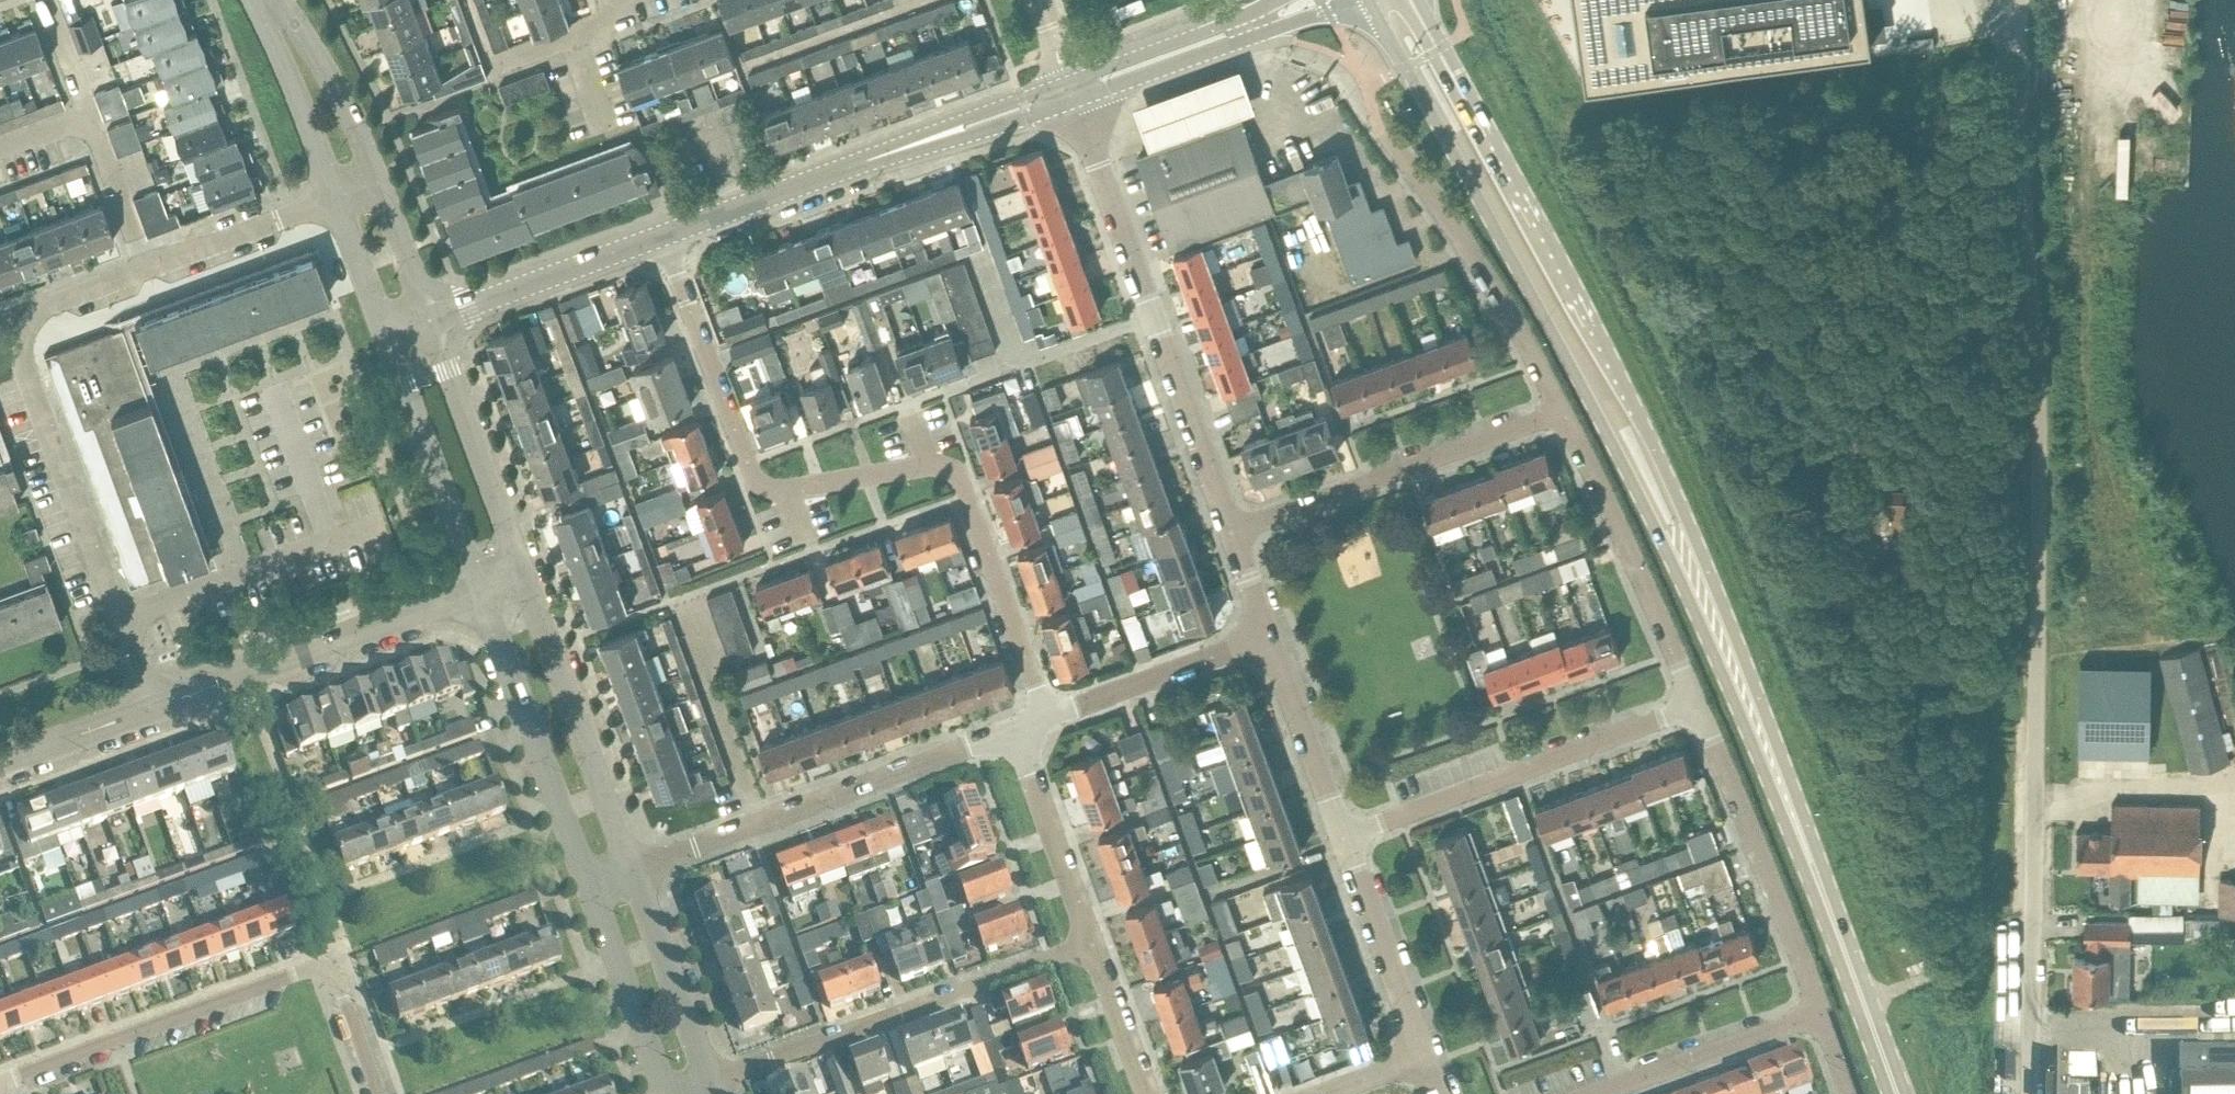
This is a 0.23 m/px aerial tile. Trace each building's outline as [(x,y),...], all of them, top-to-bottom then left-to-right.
[(133,25),(185,5),(184,0),(174,0),(124,0),(133,25)] [(365,3),(368,13),(373,11),(378,24),(417,10),(429,6),(427,0),(373,0),(369,1),(365,3)] [(454,17),(464,13),(459,0),(448,0),(454,17)] [(553,0),(522,0),(526,10),(553,0)] [(570,23),(562,0),(553,0),(526,10),(535,36),(570,23)] [(751,19),(756,17),(750,0),(721,0),(731,27),(751,19)] [(782,8),(779,0),(750,0),(756,17),(782,8)] [(873,3),(876,11),(896,3),(895,0),(880,0),(873,3)] [(939,21),(960,14),(955,0),(953,0),(928,9),(932,19),(933,23),(939,21)] [(1144,2),(1143,0),(1132,0),(1118,6),(1121,14),(1122,16),(1146,6),(1144,2)] [(1586,88),(1586,89),(1587,89),(1587,90),(1588,90),(1589,91),(1590,91),(1591,92),(1593,92),(1594,92),(1595,92),(1935,45),(1929,0),(1535,0),(1586,88)] [(487,2),(477,5),(485,25),(494,22),(487,2)] [(183,26),(177,9),(186,6),(185,5),(133,25),(144,52),(152,49),(152,48),(195,31),(192,23),(183,26)] [(863,6),(847,12),(850,20),(871,13),(868,5),(863,6)] [(90,46),(80,19),(76,9),(64,13),(78,51),(90,46)] [(906,28),(932,19),(928,9),(902,18),(906,28)] [(417,10),(378,24),(387,48),(425,34),(417,10)] [(842,14),(821,22),(824,30),(845,22),(842,14)] [(90,46),(102,42),(93,15),(80,19),(90,46)] [(902,18),(877,27),(880,37),(889,34),(903,29),(906,28),(902,18)] [(33,25),(31,19),(24,22),(26,28),(10,34),(23,70),(48,61),(34,25),(33,25)] [(466,19),(456,22),(463,41),(473,37),(466,19)] [(495,51),(509,46),(499,20),(494,22),(485,25),(495,51)] [(816,24),(797,31),(800,39),(819,32),(816,24)] [(23,70),(10,34),(8,27),(1,30),(3,37),(0,38),(0,78),(0,79),(23,70)] [(708,72),(714,70),(735,62),(722,27),(695,37),(708,72)] [(863,68),(874,64),(866,42),(880,37),(877,27),(851,35),(855,46),(863,68)] [(202,50),(195,31),(152,48),(152,49),(162,74),(214,54),(211,46),(202,50)] [(784,36),(771,40),(774,49),(794,41),(791,33),(784,36)] [(425,34),(387,48),(395,71),(434,57),(425,34)] [(829,55),(855,46),(851,35),(825,44),(829,55)] [(683,81),(708,72),(695,37),(669,46),(683,81)] [(948,46),(942,48),(954,82),(965,78),(966,82),(979,77),(978,74),(981,73),(969,39),(948,46)] [(766,42),(745,50),(748,58),(769,51),(766,42)] [(472,65),(482,61),(475,43),(465,46),(472,65)] [(803,64),(829,55),(825,44),(799,54),(803,64)] [(658,91),(683,81),(669,46),(644,55),(658,91)] [(942,48),(917,58),(929,91),(940,88),(941,91),(954,86),(952,83),(954,82),(942,48)] [(212,75),(205,58),(214,55),(214,54),(162,74),(154,77),(158,89),(156,93),(159,100),(163,102),(171,99),(172,100),(224,81),(220,72),(212,75)] [(778,73),(803,64),(799,54),(774,63),(778,73)] [(632,100),(653,93),(658,91),(644,55),(619,65),(632,100)] [(434,57),(395,71),(404,95),(434,84),(438,94),(487,76),(484,66),(482,61),(472,65),(443,81),(434,57)] [(917,58),(891,67),(903,101),(914,97),(915,100),(928,95),(927,92),(929,91),(917,58)] [(751,82),(778,73),(774,63),(747,72),(751,82)] [(1240,66),(1135,104),(1140,118),(1150,146),(1171,139),(1173,144),(1241,119),(1240,114),(1256,108),(1246,81),(1240,66)] [(891,67),(865,76),(878,110),(888,106),(890,109),(902,105),(901,101),(903,101),(891,67)] [(516,100),(551,86),(544,68),(499,85),(504,97),(513,94),(516,100)] [(865,76),(840,86),(852,119),(863,115),(864,119),(877,114),(876,111),(878,110),(865,76)] [(213,105),(207,88),(224,82),(224,81),(172,100),(171,99),(163,102),(173,130),(225,110),(222,102),(213,105)] [(708,81),(692,87),(698,104),(697,104),(700,112),(721,105),(717,96),(714,98),(708,81)] [(116,115),(124,112),(130,110),(121,83),(106,89),(116,115)] [(840,86),(814,95),(826,129),(837,125),(838,128),(851,123),(850,120),(852,119),(840,86)] [(744,87),(723,94),(726,103),(747,95),(744,87)] [(104,120),(116,115),(106,89),(94,93),(104,120)] [(814,95),(789,104),(801,138),(812,134),(813,137),(826,133),(824,129),(826,129),(814,95)] [(23,104),(20,97),(9,102),(17,125),(41,116),(37,107),(35,99),(23,104)] [(61,98),(42,105),(46,114),(65,107),(61,98)] [(0,105),(0,131),(17,125),(9,102),(0,105)] [(783,106),(762,114),(774,147),(786,143),(787,146),(800,142),(799,139),(801,138),(789,104),(783,106)] [(487,198),(456,115),(463,112),(460,106),(427,118),(429,124),(413,129),(414,131),(421,128),(424,139),(419,140),(425,157),(424,157),(424,158),(431,156),(435,166),(429,168),(435,184),(434,185),(434,186),(441,183),(445,194),(439,196),(445,212),(444,212),(444,213),(453,210),(454,215),(448,217),(448,218),(450,217),(454,230),(460,228),(464,238),(458,240),(464,256),(463,257),(463,258),(507,242),(505,236),(515,233),(517,238),(534,232),(533,228),(549,222),(547,216),(557,212),(559,218),(561,217),(559,212),(569,208),(571,214),(604,201),(602,196),(612,192),(614,198),(616,197),(614,191),(624,188),(626,193),(642,187),(646,199),(647,198),(646,195),(659,190),(652,170),(653,170),(649,158),(647,154),(646,152),(644,150),(642,147),(641,146),(638,143),(635,141),(635,142),(635,143),(516,187),(518,191),(483,204),(482,200),(487,198)] [(670,124),(695,114),(692,106),(667,115),(670,124)] [(223,132),(217,115),(225,111),(225,110),(173,130),(183,157),(192,154),(192,153),(234,137),(231,128),(223,132)] [(1153,151),(1138,157),(1149,188),(1171,247),(1192,240),(1262,214),(1314,195),(1319,208),(1325,206),(1352,281),(1396,265),(1417,257),(1416,256),(1404,261),(1390,223),(1378,228),(1365,191),(1352,196),(1337,155),(1314,164),(1304,167),(1306,173),(1266,187),(1241,119),(1239,112),(1170,137),(1172,144),(1153,151)] [(644,133),(650,131),(670,124),(667,115),(641,125),(644,133)] [(129,151),(137,148),(143,146),(133,119),(119,124),(129,151)] [(146,121),(136,124),(141,138),(151,135),(146,121)] [(117,156),(129,151),(119,124),(107,129),(117,156)] [(241,155),(234,137),(192,153),(192,154),(201,179),(253,160),(250,151),(241,155)] [(1024,186),(1051,176),(1041,149),(1014,159),(1024,186)] [(147,161),(150,169),(160,166),(157,158),(147,161)] [(251,181),(245,164),(253,161),(253,160),(201,179),(212,206),(263,187),(259,178),(251,181)] [(84,173),(81,164),(62,171),(65,180),(84,173)] [(978,172),(965,176),(973,198),(986,193),(978,172)] [(60,182),(56,173),(39,179),(42,189),(60,182)] [(958,179),(933,188),(945,223),(972,213),(967,200),(958,175),(957,175),(958,179)] [(1033,213),(1061,203),(1051,176),(1024,186),(1033,213)] [(34,181),(16,188),(19,197),(37,190),(34,181)] [(933,188),(907,197),(920,233),(945,223),(933,188)] [(155,221),(167,216),(157,189),(145,194),(155,221)] [(0,194),(0,204),(14,199),(10,190),(0,194)] [(155,221),(145,194),(133,198),(147,236),(180,224),(176,213),(167,216),(155,221)] [(907,197),(882,207),(895,242),(895,241),(900,255),(914,250),(923,247),(925,246),(920,233),(907,197)] [(988,199),(975,203),(983,225),(995,220),(988,199)] [(114,239),(101,203),(77,212),(90,247),(93,254),(100,251),(97,244),(113,239),(114,239)] [(1043,240),(1071,230),(1061,203),(1033,213),(1043,240)] [(882,207),(856,216),(869,251),(871,251),(895,242),(882,207)] [(77,260),(74,253),(90,247),(77,212),(54,220),(67,255),(70,262),(77,260)] [(856,216),(831,225),(844,261),(869,251),(856,216)] [(47,271),(54,268),(51,261),(67,255),(54,220),(31,228),(45,264),(44,264),(47,271)] [(970,242),(960,246),(962,254),(984,246),(975,222),(964,226),(970,242)] [(831,225),(806,235),(818,270),(844,261),(831,225)] [(997,226),(985,230),(989,244),(992,252),(1005,247),(997,226)] [(1267,226),(1255,231),(1263,253),(1275,249),(1267,226)] [(45,264),(31,228),(8,237),(21,272),(24,280),(37,275),(34,268),(44,264),(45,264)] [(1053,267),(1080,257),(1071,230),(1043,240),(1053,267)] [(806,235),(780,244),(793,279),(818,270),(806,235)] [(946,251),(934,256),(937,264),(957,256),(954,248),(950,235),(942,238),(946,251)] [(8,286),(5,278),(21,272),(8,237),(0,240),(0,286),(1,288),(8,286)] [(753,250),(752,250),(767,289),(787,281),(793,279),(780,244),(755,253),(753,250)] [(1195,248),(1174,255),(1184,282),(1211,272),(1202,245),(1195,248)] [(149,360),(283,311),(328,295),(311,248),(132,314),(149,360)] [(1007,253),(994,257),(1002,279),(1015,274),(1010,262),(1008,254),(1007,253)] [(1277,254),(1265,259),(1272,280),(1285,276),(1277,254)] [(929,257),(909,265),(912,273),(932,265),(929,257)] [(1063,294),(1090,284),(1080,257),(1053,267),(1063,294)] [(945,282),(969,273),(964,261),(940,270),(945,282)] [(904,267),(884,274),(887,282),(907,275),(904,267)] [(1425,276),(1424,276),(1428,288),(1429,288),(1430,287),(1448,281),(1449,280),(1445,269),(1425,276)] [(949,295),(945,282),(940,270),(926,275),(943,320),(957,315),(954,307),(949,295)] [(1211,272),(1184,282),(1194,309),(1221,299),(1211,272)] [(949,295),(973,286),(969,273),(945,282),(949,295)] [(878,276),(858,283),(861,292),(865,290),(881,284),(878,276)] [(1418,278),(1397,286),(1401,298),(1423,290),(1418,278)] [(623,317),(655,305),(646,280),(617,291),(621,301),(617,302),(623,317)] [(1017,280),(1004,284),(1014,312),(1027,307),(1022,294),(1019,286),(1017,280)] [(1287,281),(1274,286),(1282,307),(1295,302),(1287,281)] [(881,344),(897,338),(884,303),(908,294),(904,283),(864,298),(881,344)] [(1072,321),(1079,318),(1100,311),(1090,284),(1063,294),(1072,321)] [(853,285),(833,293),(836,301),(856,294),(853,285)] [(954,307),(978,298),(973,286),(949,295),(954,307)] [(1391,288),(1369,296),(1374,308),(1395,300),(1391,288)] [(589,291),(559,302),(572,337),(584,332),(584,333),(598,328),(604,326),(598,310),(594,300),(593,300),(589,291)] [(827,295),(807,302),(811,310),(831,303),(827,295)] [(1364,297),(1342,305),(1347,317),(1368,309),(1364,297)] [(869,348),(881,344),(864,298),(852,302),(869,348)] [(958,319),(982,310),(978,298),(954,307),(957,315),(958,319)] [(1221,299),(1194,309),(1199,323),(1204,336),(1231,326),(1226,313),(1221,299)] [(793,307),(781,312),(784,320),(805,312),(802,304),(793,307)] [(666,334),(655,305),(623,317),(628,332),(631,331),(636,342),(623,347),(628,362),(654,352),(650,340),(666,334)] [(824,329),(845,322),(840,307),(819,315),(824,329)] [(1027,307),(1014,312),(1024,339),(1036,335),(1037,335),(1037,334),(1031,319),(1027,307)] [(1337,307),(1315,315),(1319,327),(1341,319),(1337,307)] [(1297,308),(1284,312),(1292,334),(1305,329),(1301,320),(1297,308)] [(962,331),(987,323),(982,310),(958,319),(962,331)] [(730,337),(768,324),(764,312),(726,326),(730,337)] [(555,344),(567,340),(557,315),(546,319),(555,344)] [(130,587),(208,558),(119,319),(104,324),(107,331),(44,355),(130,587)] [(967,344),(991,335),(987,323),(962,331),(967,344)] [(934,376),(963,366),(948,326),(933,332),(935,336),(922,340),(934,376)] [(1231,326),(1204,336),(1211,357),(1213,362),(1241,352),(1239,347),(1231,326)] [(499,365),(532,353),(522,327),(489,340),(499,365)] [(775,342),(784,339),(781,329),(771,332),(775,342)] [(1451,369),(1478,359),(1468,332),(1441,342),(1451,369)] [(737,361),(757,354),(775,348),(770,333),(732,347),(737,361)] [(972,359),(996,350),(991,335),(967,344),(972,359)] [(1307,335),(1294,339),(1302,361),(1315,357),(1307,335)] [(565,370),(576,366),(567,340),(555,344),(565,370)] [(921,381),(934,376),(922,340),(908,345),(907,341),(895,345),(913,394),(924,390),(921,381)] [(589,342),(577,346),(582,359),(594,354),(589,342)] [(1424,379),(1451,369),(1441,342),(1414,351),(1424,379)] [(815,385),(803,390),(807,400),(814,420),(841,410),(833,390),(830,380),(841,376),(831,347),(819,351),(824,363),(809,369),(815,385)] [(1241,352),(1213,362),(1224,390),(1251,380),(1246,366),(1258,361),(1253,348),(1241,352)] [(1397,389),(1424,379),(1414,351),(1387,361),(1397,389)] [(508,391),(542,379),(532,353),(499,365),(508,391)] [(642,392),(682,377),(674,355),(634,370),(642,392)] [(888,393),(874,355),(861,360),(860,357),(851,360),(853,363),(848,365),(861,403),(888,393)] [(1302,361),(1278,370),(1282,382),(1283,383),(1306,375),(1312,391),(1325,386),(1315,357),(1302,361)] [(1081,374),(1076,376),(1086,402),(1097,398),(1128,387),(1118,361),(1098,368),(1087,372),(1081,374)] [(1370,399),(1397,389),(1387,361),(1360,371),(1370,399)] [(594,390),(628,378),(623,364),(600,372),(588,377),(594,390)] [(575,395),(586,391),(576,366),(565,370),(575,395)] [(1278,370),(1271,373),(1275,384),(1282,382),(1278,370)] [(1343,408),(1370,399),(1360,371),(1333,381),(1343,408)] [(626,393),(639,388),(635,375),(621,380),(626,393)] [(682,377),(642,392),(652,418),(692,403),(682,377)] [(518,417),(551,404),(542,379),(508,391),(518,417)] [(1251,380),(1224,390),(1229,407),(1256,398),(1255,397),(1260,395),(1255,379),(1251,380)] [(1049,409),(1062,404),(1055,384),(1042,389),(1049,409)] [(1106,424),(1137,413),(1128,387),(1097,398),(1106,424)] [(980,445),(1007,435),(1002,419),(1010,416),(1006,403),(1009,402),(1004,388),(972,399),(978,416),(971,418),(980,445)] [(584,421),(595,417),(586,391),(575,395),(584,421)] [(764,438),(794,428),(780,391),(751,401),(764,438)] [(1034,426),(1046,422),(1036,391),(1023,396),(1034,426)] [(1234,420),(1260,410),(1256,398),(1229,407),(1234,420)] [(527,442),(560,430),(551,404),(518,417),(527,442)] [(1316,419),(1313,409),(1295,416),(1293,410),(1292,411),(1310,461),(1339,451),(1326,415),(1316,419)] [(1282,471),(1310,461),(1292,411),(1277,416),(1282,431),(1269,436),(1282,471)] [(1115,449),(1147,438),(1137,413),(1106,424),(1115,449)] [(643,416),(608,429),(613,442),(647,429),(643,416)] [(1060,441),(1074,436),(1067,416),(1053,421),(1060,441)] [(594,446),(605,443),(595,417),(584,421),(594,446)] [(672,460),(708,446),(698,420),(662,433),(672,460)] [(10,453),(0,427),(0,460),(10,453)] [(626,477),(639,473),(630,447),(651,439),(647,429),(613,442),(626,477)] [(537,468),(570,456),(560,430),(527,442),(537,468)] [(990,472),(1011,464),(1017,462),(1007,435),(980,445),(990,472)] [(1862,447),(1863,436),(1863,435),(1852,435),(1851,446),(1862,447)] [(1067,461),(1081,456),(1074,436),(1060,441),(1067,461)] [(1257,480),(1282,471),(1269,436),(1244,445),(1257,480)] [(1125,475),(1156,463),(1147,438),(1115,449),(1125,475)] [(1028,466),(1058,455),(1054,442),(1024,453),(1028,466)] [(718,473),(708,446),(672,460),(668,461),(678,486),(690,481),(691,484),(718,473)] [(1546,449),(1520,458),(1531,487),(1532,486),(1553,479),(1556,478),(1546,449)] [(999,497),(993,498),(999,514),(1004,512),(1032,502),(1043,498),(1036,479),(1059,471),(1063,469),(1058,455),(1028,466),(1033,480),(1028,476),(1025,475),(1023,476),(1016,478),(995,486),(999,497)] [(570,456),(537,468),(546,494),(563,488),(567,499),(587,492),(583,480),(580,482),(570,456)] [(1507,500),(1508,500),(1506,496),(1531,487),(1520,458),(1495,467),(1496,471),(1507,500)] [(2,459),(1,460),(3,466),(0,467),(0,509),(16,503),(16,504),(18,503),(11,483),(19,480),(13,462),(4,465),(2,459)] [(1134,501),(1166,490),(1156,463),(1125,475),(1134,501)] [(1078,491),(1092,486),(1091,483),(1086,467),(1072,472),(1078,491)] [(617,471),(616,468),(583,480),(587,492),(599,487),(620,479),(617,471)] [(1482,509),(1507,500),(1496,471),(1471,480),(1482,509)] [(1457,518),(1482,509),(1471,480),(1447,489),(1457,518)] [(639,511),(682,495),(679,486),(636,502),(639,511)] [(1092,486),(1078,491),(1086,514),(1098,510),(1100,509),(1096,499),(1092,486)] [(599,530),(590,505),(603,500),(599,487),(587,492),(567,499),(571,511),(551,519),(552,520),(555,519),(564,543),(599,530)] [(1447,489),(1422,499),(1430,519),(1433,527),(1437,540),(1462,531),(1457,518),(1447,489)] [(687,508),(687,512),(694,531),(708,526),(734,516),(724,490),(704,498),(698,500),(698,501),(687,508)] [(1134,501),(1121,506),(1126,520),(1129,519),(1134,532),(1144,528),(1144,527),(1175,515),(1166,490),(1134,501)] [(1915,537),(1915,497),(1903,497),(1904,491),(1882,490),(1881,504),(1893,504),(1893,511),(1890,511),(1890,517),(1893,517),(1893,536),(1915,537)] [(645,527),(687,512),(687,508),(682,495),(639,511),(645,527)] [(1014,539),(1035,532),(1041,530),(1032,502),(1004,512),(1014,539)] [(1056,532),(1082,523),(1077,510),(1051,519),(1056,532)] [(626,520),(634,517),(632,512),(624,515),(626,520)] [(1153,553),(1188,540),(1178,514),(1175,515),(1144,527),(1144,528),(1153,553)] [(966,558),(951,515),(924,525),(934,551),(948,547),(954,563),(966,558)] [(718,553),(745,543),(734,516),(708,526),(718,553)] [(635,546),(644,543),(634,517),(626,520),(635,546)] [(1101,519),(1089,524),(1096,542),(1109,538),(1103,519),(1101,519)] [(1061,546),(1080,540),(1087,537),(1082,523),(1056,532),(1061,546)] [(27,541),(39,537),(35,525),(23,529),(27,541)] [(907,562),(934,551),(924,525),(897,535),(907,562)] [(574,569),(609,556),(599,530),(564,543),(574,569)] [(1557,558),(1582,549),(1577,535),(1552,545),(1557,558)] [(1103,564),(1117,559),(1109,538),(1096,542),(1103,564)] [(1163,578),(1197,566),(1188,540),(1153,553),(1163,578)] [(867,586),(893,577),(880,541),(854,550),(867,586)] [(1039,546),(1019,553),(1028,579),(1056,570),(1050,555),(1057,552),(1054,542),(1047,545),(1046,543),(1039,546)] [(645,572),(653,569),(644,543),(635,546),(645,572)] [(1493,543),(1480,548),(1484,559),(1497,554),(1493,543)] [(663,564),(656,546),(653,547),(662,573),(675,568),(672,561),(663,564)] [(1532,567),(1547,562),(1542,547),(1527,552),(1532,567)] [(840,596),(867,586),(854,550),(827,560),(840,596)] [(29,575),(51,567),(45,552),(23,561),(29,575)] [(1517,572),(1532,567),(1527,552),(1512,558),(1517,572)] [(1564,563),(1559,564),(1565,578),(1589,570),(1590,570),(1589,569),(1585,557),(1584,555),(1564,563)] [(583,595),(619,581),(609,556),(574,569),(583,595)] [(1088,583),(1076,587),(1080,600),(1106,590),(1102,578),(1094,557),(1081,562),(1088,583)] [(667,586),(692,577),(687,564),(675,568),(662,573),(667,586)] [(810,566),(784,576),(794,603),(798,601),(809,597),(812,606),(823,602),(820,593),(818,587),(810,566)] [(1172,605),(1207,592),(1197,566),(1163,578),(1172,605)] [(1482,586),(1497,580),(1492,566),(1477,572),(1482,586)] [(1548,568),(1535,573),(1540,587),(1554,583),(1548,568)] [(652,592),(660,589),(653,569),(645,572),(652,592)] [(1038,607),(1058,600),(1065,597),(1056,570),(1028,579),(1038,607)] [(920,622),(932,618),(917,572),(903,577),(920,622)] [(1115,596),(1129,591),(1122,572),(1108,577),(1115,596)] [(1457,594),(1482,586),(1477,572),(1452,581),(1457,594)] [(1535,573),(1521,578),(1526,592),(1540,587),(1535,573)] [(772,628),(783,624),(777,609),(794,603),(784,576),(757,586),(772,628)] [(45,577),(44,578),(46,584),(0,601),(0,637),(2,636),(4,642),(21,636),(19,630),(29,626),(31,632),(60,621),(60,622),(61,621),(45,577)] [(906,627),(920,622),(903,577),(889,582),(906,627)] [(590,622),(628,608),(619,581),(583,595),(592,620),(589,621),(590,622)] [(955,609),(960,607),(981,600),(975,583),(949,593),(955,609)] [(1498,587),(1484,592),(1489,605),(1503,600),(1498,587)] [(711,608),(736,599),(732,588),(707,597),(711,608)] [(1106,590),(1080,600),(1083,609),(1110,600),(1106,590)] [(1123,617),(1137,612),(1129,591),(1115,596),(1123,617)] [(1182,631),(1216,618),(1207,592),(1172,605),(1182,631)] [(1476,610),(1489,605),(1484,592),(1471,597),(1476,610)] [(716,621),(741,612),(736,599),(711,608),(716,621)] [(854,623),(845,599),(833,603),(842,629),(843,628),(850,648),(867,641),(859,621),(854,623)] [(832,632),(842,629),(833,603),(822,607),(832,632)] [(983,606),(964,613),(968,625),(988,618),(983,606)] [(1079,613),(1070,611),(1043,621),(1052,648),(1079,638),(1091,634),(1083,612),(1079,613)] [(720,633),(745,624),(741,612),(716,621),(720,633)] [(963,635),(960,628),(961,628),(957,616),(930,626),(934,638),(943,634),(946,641),(963,635)] [(672,646),(680,643),(671,617),(662,620),(672,646)] [(1134,648),(1148,643),(1140,623),(1127,628),(1134,648)] [(725,646),(750,637),(745,624),(720,633),(725,646)] [(646,656),(640,639),(649,636),(645,626),(598,644),(598,645),(602,644),(611,669),(646,656)] [(907,647),(934,638),(930,626),(903,635),(907,647)] [(1596,664),(1621,655),(1611,626),(1585,636),(1596,664)] [(880,657),(881,657),(907,647),(903,635),(876,645),(880,657)] [(1596,664),(1585,636),(1561,644),(1560,640),(1559,641),(1569,670),(1570,674),(1596,664)] [(730,659),(754,650),(750,637),(725,646),(730,659)] [(1084,651),(1081,644),(1079,638),(1052,648),(1062,674),(1101,661),(1096,647),(1084,651)] [(1116,655),(1128,651),(1124,640),(1112,645),(1116,655)] [(1544,679),(1569,670),(1559,641),(1534,650),(1544,679)] [(681,672),(690,669),(680,643),(672,646),(681,672)] [(876,645),(857,652),(861,664),(865,677),(885,670),(881,657),(880,657),(876,645)] [(1491,666),(1483,646),(1467,652),(1471,664),(1479,684),(1489,681),(1495,697),(1519,688),(1509,659),(1491,666)] [(2191,770),(2228,760),(2197,646),(2160,657),(2191,770)] [(2138,659),(2138,650),(2112,648),(2112,658),(2138,659)] [(1519,688),(1544,679),(1534,650),(1509,659),(1519,688)] [(796,662),(793,654),(772,662),(777,674),(798,666),(814,660),(813,656),(796,662)] [(854,667),(849,655),(822,665),(827,677),(830,684),(857,675),(854,667)] [(453,670),(448,656),(446,657),(447,660),(422,669),(435,705),(460,696),(462,700),(476,695),(465,665),(453,670)] [(620,694),(656,681),(646,656),(611,669),(620,694)] [(745,685),(773,675),(767,659),(739,669),(745,685)] [(986,696),(1013,686),(1002,659),(976,668),(986,696)] [(2150,664),(2078,664),(2078,752),(2149,753),(2150,664)] [(800,687),(827,677),(822,665),(795,674),(800,687)] [(959,706),(986,696),(976,668),(949,678),(959,706)] [(408,715),(435,705),(422,669),(395,679),(408,715)] [(691,698),(699,695),(690,669),(681,672),(691,698)] [(773,696),(800,687),(795,674),(768,684),(773,696)] [(932,716),(959,706),(949,678),(922,688),(932,716)] [(408,715),(395,679),(368,689),(381,725),(394,720),(399,731),(413,726),(408,715)] [(630,721),(665,707),(656,681),(620,694),(630,721)] [(752,724),(765,719),(759,702),(773,696),(768,684),(741,694),(752,724)] [(905,725),(932,716),(922,688),(895,698),(905,725)] [(354,735),(381,725),(368,689),(341,699),(354,735)] [(701,724),(709,721),(699,695),(691,698),(701,724)] [(1254,721),(1245,695),(1210,707),(1210,708),(1204,710),(1208,720),(1214,718),(1220,733),(1254,721)] [(878,735),(905,725),(895,698),(868,707),(878,735)] [(327,744),(354,735),(341,699),(314,708),(327,744)] [(639,747),(675,733),(665,707),(630,721),(639,747)] [(851,745),(878,735),(868,707),(841,717),(851,745)] [(327,744),(314,708),(288,718),(286,715),(285,715),(290,727),(277,732),(286,756),(299,752),(300,754),(327,744)] [(824,754),(851,745),(841,717),(814,727),(824,754)] [(450,745),(477,735),(472,720),(444,730),(447,736),(450,745)] [(710,748),(718,745),(709,721),(701,724),(710,748)] [(1229,759),(1264,747),(1254,721),(1220,733),(1229,759)] [(1162,725),(1149,730),(1156,750),(1156,751),(1169,746),(1165,735),(1162,725)] [(797,764),(824,754),(814,727),(787,737),(797,764)] [(1127,759),(1149,752),(1141,729),(1119,737),(1127,759)] [(648,771),(684,758),(675,733),(639,747),(648,771)] [(208,783),(214,780),(235,773),(220,734),(219,734),(221,738),(195,747),(208,783)] [(423,755),(450,745),(447,736),(419,746),(423,755)] [(770,774),(797,764),(787,737),(760,746),(770,774)] [(457,763),(484,753),(479,741),(452,751),(457,763)] [(719,774),(727,771),(718,745),(710,748),(719,774)] [(401,748),(391,752),(393,756),(392,756),(395,764),(423,755),(419,746),(403,752),(401,748)] [(183,792),(208,783),(195,747),(170,757),(183,792)] [(1239,785),(1273,772),(1264,747),(1229,759),(1239,785)] [(1083,793),(1112,782),(1106,765),(1121,759),(1116,748),(1072,764),(1083,793)] [(1669,787),(1673,785),(1694,778),(1684,749),(1658,758),(1669,787)] [(452,751),(431,759),(435,771),(444,768),(455,763),(457,763),(452,751)] [(1175,757),(1160,762),(1167,782),(1181,777),(1182,777),(1197,772),(1189,752),(1175,757)] [(342,784),(368,774),(365,766),(366,766),(363,756),(346,762),(349,771),(339,775),(342,784)] [(368,774),(390,766),(395,764),(392,756),(366,766),(365,766),(368,774)] [(157,801),(183,792),(170,757),(144,766),(157,801)] [(684,758),(648,771),(658,796),(654,797),(654,798),(683,788),(688,803),(712,794),(718,792),(712,777),(704,780),(700,769),(689,773),(686,763),(684,758)] [(1645,801),(1646,800),(1644,796),(1669,787),(1658,758),(1633,768),(1634,772),(1645,801)] [(425,761),(403,769),(408,781),(430,773),(425,761)] [(132,811),(157,801),(144,766),(119,775),(132,811)] [(1147,812),(1168,804),(1155,766),(1139,772),(1148,796),(1142,799),(1147,812)] [(376,792),(402,783),(398,771),(371,780),(376,792)] [(1248,811),(1282,798),(1273,772),(1239,785),(1248,811)] [(1620,810),(1621,809),(1645,801),(1634,772),(1609,781),(1620,810)] [(106,820),(107,820),(132,811),(119,775),(93,785),(106,820)] [(325,789),(342,784),(339,775),(323,781),(325,789)] [(1175,802),(1189,797),(1181,777),(1167,782),(1175,802)] [(371,780),(350,788),(354,800),(374,793),(376,792),(371,780)] [(1620,810),(1609,781),(1585,790),(1595,819),(1610,814),(1615,827),(1626,823),(1621,809),(1620,810)] [(1119,799),(1112,782),(1083,793),(1093,821),(1114,814),(1137,805),(1133,793),(1119,799)] [(478,821),(505,811),(495,784),(468,794),(478,821)] [(82,829),(106,820),(93,785),(67,794),(81,829),(82,829)] [(337,793),(322,799),(327,811),(339,806),(347,803),(349,802),(344,790),(337,793)] [(1571,828),(1595,819),(1585,790),(1560,799),(1571,828)] [(986,824),(975,793),(931,810),(935,821),(949,816),(956,835),(986,824)] [(67,794),(43,803),(56,839),(60,850),(85,841),(81,829),(67,794)] [(452,831),(478,821),(468,794),(441,804),(452,831)] [(1214,820),(1205,796),(1191,801),(1200,826),(1214,820)] [(1258,837),(1292,824),(1282,798),(1248,811),(1258,837)] [(428,809),(424,799),(411,804),(414,814),(424,841),(452,831),(441,804),(428,809)] [(1546,837),(1571,828),(1560,799),(1535,808),(1546,837)] [(60,851),(56,839),(43,803),(16,813),(20,821),(9,825),(24,865),(60,851)] [(2180,804),(2111,803),(2111,832),(2110,870),(2110,903),(2129,903),(2129,873),(2138,873),(2199,874),(2200,804),(2180,804)] [(1152,825),(1173,817),(1168,804),(1147,812),(1152,825)] [(1193,809),(1179,814),(1186,834),(1200,828),(1193,809)] [(913,850),(932,843),(922,813),(902,820),(913,850)] [(397,851),(424,841),(414,814),(387,824),(397,851)] [(1527,819),(1513,824),(1519,839),(1533,834),(1529,825),(1527,819)] [(1110,868),(1139,857),(1132,839),(1148,834),(1144,822),(1099,838),(1110,868)] [(877,871),(891,866),(888,855),(901,850),(899,844),(893,823),(891,824),(863,835),(877,871)] [(370,861),(397,851),(387,824),(360,834),(370,861)] [(986,824),(956,835),(962,851),(936,861),(943,880),(988,864),(985,856),(996,851),(986,824)] [(1267,863),(1275,860),(1301,850),(1292,824),(1258,837),(1267,863)] [(18,868),(10,847),(3,827),(3,826),(0,827),(0,875),(18,868)] [(1711,827),(1687,836),(1695,859),(1720,849),(1719,848),(1714,835),(1711,827)] [(1193,854),(1207,848),(1200,828),(1186,834),(1193,854)] [(1445,866),(1479,853),(1470,828),(1435,840),(1445,866)] [(2076,869),(2098,869),(2110,870),(2111,832),(2076,832),(2076,869)] [(343,871),(370,861),(360,834),(333,844),(343,871)] [(877,871),(863,835),(835,845),(845,871),(847,870),(851,881),(877,871)] [(121,858),(132,850),(124,837),(112,844),(121,858)] [(259,838),(237,845),(240,853),(262,846),(259,838)] [(1532,863),(1543,860),(1536,843),(1526,847),(1532,863)] [(816,881),(845,871),(835,845),(807,855),(816,881)] [(1689,845),(1675,850),(1680,864),(1694,860),(1689,845)] [(232,847),(212,855),(215,863),(235,855),(232,847)] [(264,852),(243,861),(247,872),(269,864),(264,852)] [(1454,892),(1489,879),(1479,853),(1445,866),(1454,892)] [(1645,877),(1661,871),(1670,868),(1665,854),(1655,857),(1640,862),(1645,877)] [(816,881),(807,855),(781,865),(781,864),(779,865),(789,891),(816,881)] [(1707,892),(1712,891),(1732,883),(1722,856),(1697,865),(1702,880),(1707,892)] [(206,857),(186,864),(189,872),(209,865),(206,857)] [(1145,874),(1139,857),(1110,868),(1120,895),(1165,879),(1161,868),(1145,874)] [(1219,880),(1211,860),(1198,865),(1205,885),(1219,880)] [(1538,880),(1549,876),(1543,860),(1532,863),(1538,880)] [(1621,886),(1631,882),(1645,877),(1640,862),(1626,867),(1615,872),(1621,886)] [(237,863),(216,871),(220,882),(241,874),(237,863)] [(1191,865),(1167,874),(1171,886),(1173,886),(1173,887),(1195,879),(1191,865)] [(1683,887),(1702,880),(1697,865),(1678,872),(1683,887)] [(181,866),(161,873),(164,881),(184,874),(181,866)] [(982,876),(960,883),(970,909),(991,902),(1012,894),(1011,892),(1006,878),(1002,868),(982,876)] [(764,907),(765,906),(776,902),(764,870),(752,875),(764,907)] [(1595,895),(1610,890),(1621,886),(1615,872),(1605,876),(1590,882),(1595,895)] [(189,881),(193,892),(214,884),(210,873),(189,881)] [(156,875),(136,883),(139,891),(159,883),(156,875)] [(879,904),(888,901),(882,885),(883,885),(879,875),(870,878),(879,904)] [(1273,919),(1287,914),(1320,901),(1311,875),(1277,887),(1265,892),(1273,919)] [(1577,886),(1574,878),(1562,882),(1571,905),(1595,895),(1590,882),(1577,886)] [(1187,923),(1198,919),(1209,915),(1195,879),(1173,887),(1187,923)] [(1464,918),(1498,905),(1489,879),(1454,892),(1464,918)] [(2221,879),(2222,914),(2234,914),(2234,879),(2221,879)] [(95,898),(85,902),(88,910),(108,902),(105,894),(100,881),(90,885),(95,898)] [(888,901),(898,897),(893,881),(883,885),(882,885),(888,901)] [(183,883),(162,891),(166,902),(188,894),(183,883)] [(130,885),(110,892),(113,900),(133,893),(130,885)] [(1629,907),(1649,899),(1643,885),(1623,892),(1629,907)] [(707,929),(740,916),(730,890),(697,903),(707,929)] [(512,913),(518,910),(539,903),(535,891),(508,901),(512,913)] [(934,909),(933,908),(928,892),(916,897),(922,913),(934,909)] [(157,893),(135,901),(139,912),(161,904),(157,893)] [(77,895),(56,903),(59,911),(62,920),(83,912),(80,904),(77,895)] [(1555,895),(1545,899),(1551,915),(1561,912),(1555,895)] [(1137,942),(1167,931),(1167,930),(1161,914),(1176,908),(1171,896),(1127,912),(1137,942)] [(1230,909),(1225,897),(1212,902),(1216,914),(1230,909)] [(508,901),(486,909),(490,921),(512,913),(508,901)] [(1296,939),(1330,927),(1320,901),(1287,914),(1296,939)] [(770,919),(780,915),(776,902),(765,906),(770,919)] [(831,922),(842,918),(836,902),(825,906),(831,922)] [(1582,936),(1594,931),(1590,919),(1602,914),(1598,902),(1573,911),(1582,936)] [(130,903),(108,911),(113,922),(134,914),(130,903)] [(948,912),(945,903),(933,908),(934,909),(941,930),(968,920),(963,907),(948,912)] [(267,943),(294,933),(283,905),(257,915),(267,943)] [(1473,944),(1508,931),(1498,905),(1464,918),(1473,944)] [(831,922),(825,906),(817,909),(823,925),(831,922)] [(876,939),(893,934),(884,908),(876,911),(866,915),(876,939)] [(997,918),(976,926),(978,931),(985,951),(1027,936),(1024,926),(1019,912),(1018,910),(997,918)] [(481,911),(459,919),(464,931),(485,923),(481,911)] [(1557,932),(1568,928),(1561,912),(1551,915),(1557,932)] [(103,913),(81,921),(86,932),(107,924),(103,913)] [(1666,932),(1679,927),(1674,913),(1661,918),(1666,932)] [(2181,914),(2129,915),(2130,942),(2181,942),(2181,914)] [(10,915),(0,919),(0,934),(3,941),(28,932),(25,924),(15,927),(10,915)] [(240,953),(267,943),(257,915),(230,925),(240,953)] [(863,945),(876,941),(876,939),(866,915),(863,916),(854,919),(863,945)] [(716,954),(749,941),(740,916),(707,929),(716,954)] [(1736,932),(1730,917),(1717,922),(1723,936),(1733,966),(1759,956),(1749,927),(1736,932)] [(926,973),(943,967),(936,946),(942,944),(932,918),(915,924),(919,933),(913,936),(926,973)] [(953,964),(967,958),(960,936),(972,932),(968,920),(941,930),(953,964)] [(454,921),(431,929),(436,941),(456,933),(458,932),(454,921)] [(2074,957),(2073,993),(2095,994),(2107,994),(2126,994),(2127,942),(2127,922),(2107,922),(2085,922),(2085,942),(2087,942),(2086,957),(2074,957)] [(76,923),(55,931),(59,942),(80,934),(76,923)] [(836,943),(848,938),(843,923),(830,928),(836,943)] [(213,963),(240,953),(230,925),(203,935),(213,963)] [(1185,943),(1179,926),(1167,930),(1167,931),(1137,942),(1148,970),(1192,954),(1188,942),(1185,943)] [(1306,965),(1339,952),(1330,927),(1296,939),(1306,965)] [(784,958),(794,953),(785,928),(775,932),(784,958)] [(804,957),(824,949),(824,947),(836,943),(830,928),(798,940),(804,957)] [(1617,932),(1610,934),(1615,949),(1631,944),(1626,930),(1617,932)] [(426,931),(405,939),(409,951),(431,943),(426,931)] [(1483,969),(1517,957),(1508,931),(1473,944),(1483,969)] [(1683,979),(1672,950),(1666,932),(1658,934),(1653,936),(1660,955),(1648,960),(1658,988),(1683,979)] [(49,933),(28,940),(32,952),(54,944),(49,933)] [(533,971),(560,961),(550,933),(523,943),(533,971)] [(186,972),(213,963),(203,935),(176,945),(186,972)] [(902,982),(926,973),(913,936),(888,944),(902,982)] [(1733,966),(1723,936),(1699,945),(1698,946),(1707,970),(1709,974),(1733,966)] [(1233,962),(1247,957),(1240,937),(1226,942),(1233,962)] [(1198,946),(1203,960),(1224,952),(1218,939),(1198,946)] [(404,953),(400,941),(373,950),(380,969),(407,959),(405,952),(404,953)] [(725,980),(759,967),(749,941),(716,954),(725,980)] [(1683,979),(1707,970),(1698,946),(1699,945),(1698,941),(1672,950),(1683,979)] [(22,942),(1,950),(5,962),(27,954),(22,942)] [(506,981),(533,971),(523,943),(496,953),(506,981)] [(159,982),(186,972),(176,945),(149,955),(159,982)] [(1575,947),(1564,951),(1570,967),(1581,963),(1575,947)] [(1315,990),(1348,978),(1339,952),(1306,965),(1315,990)] [(480,991),(506,981),(496,953),(470,963),(480,991)] [(793,984),(804,980),(794,953),(784,958),(793,984)] [(831,1008),(856,999),(845,970),(846,970),(840,954),(828,959),(834,975),(820,980),(831,1008)] [(132,992),(159,982),(149,955),(122,965),(132,992)] [(1240,982),(1254,977),(1247,957),(1233,962),(1240,982)] [(1492,995),(1527,982),(1517,957),(1483,969),(1492,995)] [(1633,997),(1658,988),(1648,960),(1623,969),(1633,997)] [(856,999),(881,990),(871,961),(846,970),(845,970),(856,999)] [(1613,972),(1610,962),(1594,968),(1608,1007),(1633,997),(1623,969),(1613,972)] [(452,1001),(480,991),(470,963),(442,973),(452,1001)] [(1575,983),(1587,979),(1581,963),(1570,967),(1575,983)] [(105,1002),(132,992),(122,965),(95,974),(105,1002)] [(734,1005),(768,993),(759,967),(725,980),(734,1005)] [(1165,1016),(1194,1005),(1188,988),(1204,983),(1199,970),(1154,987),(1165,1016)] [(1218,977),(1209,980),(1215,997),(1224,994),(1237,990),(1231,972),(1223,975),(1221,975),(1218,977)] [(426,1011),(452,1001),(442,973),(415,983),(426,1011)] [(78,1012),(105,1002),(95,974),(68,984),(78,1012)] [(1325,1016),(1358,1004),(1348,978),(1315,990),(1325,1016)] [(802,1010),(814,1006),(804,980),(793,984),(802,1010)] [(1501,1021),(1536,1008),(1527,982),(1492,995),(1501,1021)] [(399,1021),(426,1011),(415,983),(388,993),(399,1021)] [(52,1022),(78,1012),(68,984),(42,994),(52,1022)] [(1003,1000),(992,1004),(995,1014),(1007,1009),(1011,1021),(1013,1026),(1034,1018),(1055,1011),(1054,1009),(1049,995),(1045,985),(1003,1000)] [(1252,1014),(1266,1009),(1258,988),(1245,993),(1252,1014)] [(1599,1014),(1591,994),(1589,989),(1561,999),(1565,1009),(1577,1004),(1582,1020),(1599,1014)] [(744,1032),(778,1019),(768,993),(734,1005),(744,1032)] [(25,1031),(52,1022),(42,994),(15,1004),(25,1031)] [(25,1031),(15,1004),(0,1009),(0,1041),(25,1031)] [(1314,1049),(1367,1030),(1358,1004),(1325,1016),(1310,1022),(1316,1038),(1311,1040),(1314,1049)] [(1200,1022),(1194,1005),(1165,1016),(1175,1045),(1221,1028),(1216,1016),(1200,1022)] [(995,1042),(982,1008),(971,1012),(975,1023),(976,1023),(984,1046),(983,1046),(984,1047),(995,1043),(995,1042)] [(1511,1047),(1546,1035),(1536,1008),(1501,1021),(1511,1047)] [(1259,1033),(1273,1029),(1266,1009),(1252,1014),(1259,1033)] [(1226,1035),(1250,1027),(1245,1012),(1221,1020),(1226,1035)] [(964,1027),(960,1016),(933,1026),(945,1061),(973,1050),(983,1046),(984,1046),(976,1023),(975,1023),(964,1027)] [(914,1072),(945,1061),(933,1026),(902,1038),(914,1072)] [(1040,1035),(1020,1042),(1030,1068),(1050,1061),(1070,1053),(1067,1043),(1061,1029),(1061,1027),(1040,1035)] [(1193,1093),(1224,1082),(1215,1058),(1233,1052),(1231,1048),(1255,1039),(1250,1027),(1226,1035),(1187,1050),(1190,1059),(1181,1062),(1193,1093)] [(1272,1065),(1285,1060),(1289,1059),(1280,1033),(1262,1039),(1272,1065)] [(1011,1084),(999,1054),(1015,1048),(1010,1036),(995,1042),(995,1043),(984,1047),(994,1074),(995,1074),(999,1085),(1005,1083),(1006,1087),(1011,1085),(1011,1084)] [(567,1063),(594,1053),(589,1041),(563,1051),(567,1063)] [(885,1093),(881,1083),(891,1080),(878,1046),(852,1056),(865,1093),(884,1093),(885,1093)] [(1253,1072),(1265,1068),(1258,1048),(1246,1052),(1253,1072)] [(563,1051),(541,1059),(546,1071),(567,1063),(563,1051)] [(1800,1051),(1799,1052),(1800,1054),(1792,1056),(1792,1054),(1773,1061),(1774,1063),(1786,1093),(1789,1093),(1813,1085),(1800,1051)] [(2045,1093),(2089,1093),(2089,1090),(2068,1089),(2068,1082),(2098,1082),(2096,1056),(2069,1055),(2046,1054),(2045,1093)] [(2181,1056),(2181,1093),(2234,1093),(2234,1055),(2181,1056)] [(837,1093),(852,1088),(842,1059),(827,1064),(837,1093)] [(536,1061),(514,1068),(519,1081),(540,1073),(536,1061)] [(1774,1063),(1767,1066),(1766,1064),(1748,1070),(1749,1075),(1757,1093),(1786,1093),(1774,1063)] [(509,1070),(487,1078),(492,1090),(493,1090),(513,1083),(509,1070)] [(813,1071),(807,1073),(770,1087),(773,1093),(816,1093),(812,1084),(817,1082),(813,1071)] [(1024,1093),(1037,1089),(1050,1084),(1045,1071),(1011,1084),(1011,1085),(1006,1087),(1009,1093),(1024,1093)] [(999,1085),(995,1074),(994,1074),(955,1089),(957,1093),(974,1093),(999,1085)] [(1749,1075),(1732,1081),(1733,1083),(1725,1086),(1725,1084),(1724,1084),(1728,1093),(1757,1093),(1749,1075)] [(906,1082),(910,1093),(923,1093),(917,1077),(906,1082)] [(460,1088),(462,1093),(486,1093),(485,1093),(486,1092),(482,1080),(460,1088)] [(893,1086),(896,1093),(910,1093),(906,1082),(893,1086)] [(1090,1082),(1081,1085),(1083,1090),(1073,1093),(1095,1093),(1090,1082)] [(578,1093),(579,1093),(609,1093),(605,1083),(589,1089),(579,1093),(578,1093)] [(1006,1087),(1005,1083),(999,1085),(974,1093),(1009,1093),(1006,1087)] [(1724,1084),(1707,1090),(1707,1092),(1703,1093),(1728,1093),(1724,1084)]
